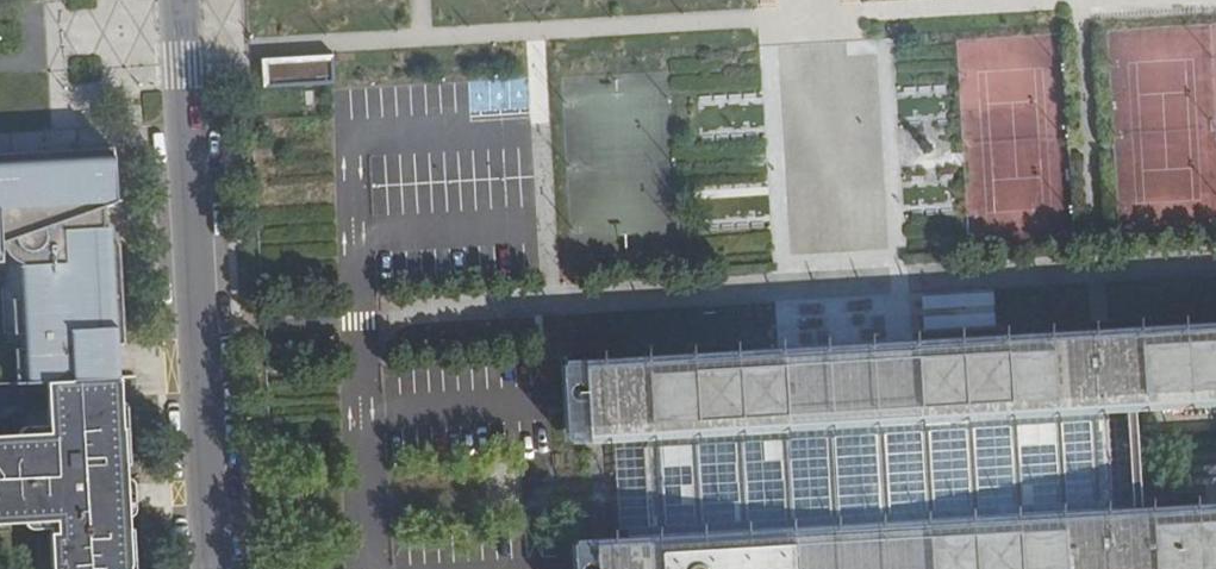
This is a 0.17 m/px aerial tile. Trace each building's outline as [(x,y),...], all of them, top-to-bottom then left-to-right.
[(305,51),(262,54),(263,65),(264,87),(335,82),(333,49),(305,51)] [(119,381),(117,348),(122,348),(117,248),(111,249),(109,232),(92,234),(91,213),(108,212),(104,148),(55,151),(0,154),(0,255),(6,254),(23,270),(25,303),(17,304),(19,386),(48,384),(119,381)] [(1006,325),(1004,289),(922,294),(924,330),(1006,325)] [(1169,499),(1141,501),(1136,405),(1215,400),(1215,317),(1098,324),(1083,325),(1026,328),(988,330),(921,334),(915,335),(899,335),(851,338),(809,341),(785,342),(768,343),(695,348),(587,354),(565,356),(570,439),(593,437),(637,435),(652,434),(652,441),(657,520),(657,530),(598,533),(576,534),(578,568),(1215,568),(1215,496),(1169,499)] [(0,431),(0,525),(45,523),(47,568),(133,568),(132,533),(125,534),(124,520),(131,520),(130,482),(123,483),(122,471),(130,470),(127,409),(120,409),(119,381),(48,384),(50,429),(0,431)]
